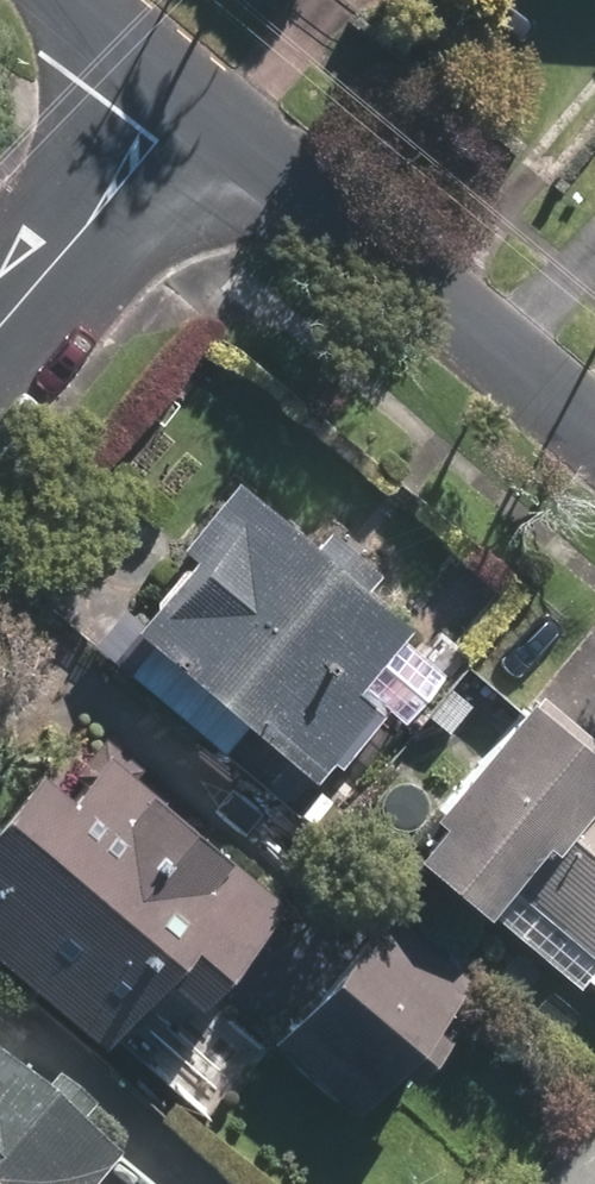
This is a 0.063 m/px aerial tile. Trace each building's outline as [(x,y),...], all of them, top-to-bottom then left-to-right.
[(137,622),(322,771),(386,692),(370,679),(422,615),(374,577),(388,559),(334,515),(320,533),(244,472),(190,538),(200,546),(137,622)] [(411,839),(594,988),(594,726),(539,681),(411,839)] [(292,891),(107,731),(77,767),(52,746),(0,805),(0,851),(11,861),(0,873),(0,938),(111,1034),(176,959),(209,987),(292,891)] [(389,897),(277,1030),(376,1113),(488,980),(389,897)] [(103,1178),(128,1150),(0,1035),(0,1183),(110,1183),(103,1178)]
